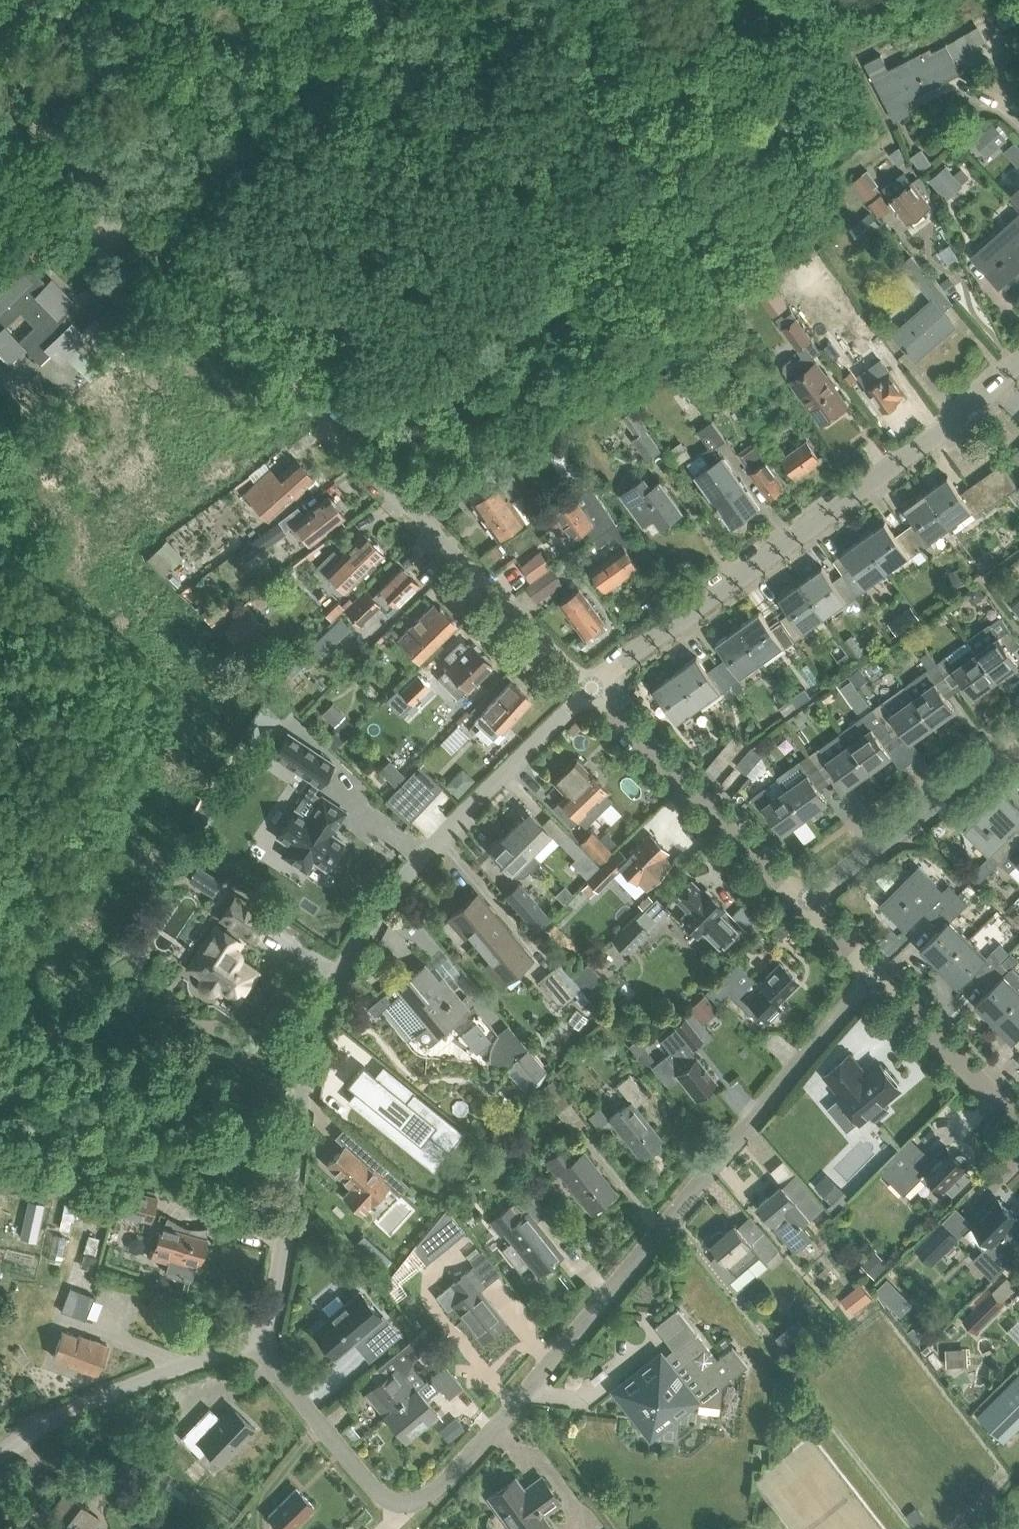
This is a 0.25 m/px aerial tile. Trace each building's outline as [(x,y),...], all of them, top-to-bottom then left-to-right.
[(881,55),(865,63),(895,120),(910,112),(904,101),(962,71),(955,56),(987,39),(979,25),(935,48),(933,45),(888,68),(881,55)] [(992,123),(973,140),(981,147),(990,138),(998,147),(1007,139),(992,123)] [(993,157),(1011,187),(1018,182),(1018,141),(993,157)] [(932,163),(921,149),(911,156),(921,171),(932,163)] [(902,151),(894,157),(901,165),(908,159),(902,151)] [(946,165),(930,180),(947,199),(956,191),(947,180),(953,174),(946,165)] [(869,168),(853,180),(867,199),(879,190),(875,186),(880,183),(869,168)] [(904,171),(883,187),(890,196),(909,222),(934,203),(929,196),(932,194),(922,174),(911,181),(904,171)] [(1014,192),(1016,194),(1010,200),(1018,209),(1018,188),(1014,192)] [(890,207),(880,193),(869,201),(879,215),(890,207)] [(869,212),(850,228),(861,240),(880,224),(869,212)] [(973,255),(1000,285),(1018,268),(1018,214),(973,255)] [(951,242),(941,250),(950,263),(960,256),(951,242)] [(814,251),(781,275),(795,295),(815,281),(824,294),(838,285),(814,251)] [(931,299),(893,333),(916,359),(955,325),(943,311),(953,302),(911,255),(901,264),(931,299)] [(25,273),(15,263),(0,278),(0,353),(9,362),(23,348),(39,363),(49,353),(60,363),(86,337),(96,348),(112,331),(96,315),(81,331),(61,311),(72,300),(51,279),(46,284),(31,268),(25,273)] [(950,275),(941,282),(949,293),(958,287),(950,275)] [(771,282),(760,291),(768,301),(772,298),(778,307),(786,302),(771,282)] [(847,297),(833,307),(855,336),(868,327),(847,297)] [(783,312),(777,317),(783,326),(783,327),(798,348),(812,339),(792,312),(786,316),(783,312)] [(874,334),(864,341),(879,360),(888,353),(874,334)] [(786,362),(784,369),(821,421),(846,403),(811,356),(820,350),(812,339),(798,348),(803,354),(799,357),(793,357),(786,362)] [(881,359),(858,375),(867,388),(865,390),(875,404),(878,402),(884,410),(886,409),(890,409),(896,405),(897,401),(899,399),(898,398),(904,393),(889,372),(881,359)] [(850,371),(842,377),(849,386),(857,381),(850,371)] [(633,409),(623,416),(637,436),(633,439),(648,459),(660,449),(646,430),(648,428),(633,409)] [(712,420),(698,430),(709,447),(703,452),(712,464),(697,474),(732,523),(758,504),(716,446),(726,439),(712,420)] [(552,431),(539,440),(558,468),(572,488),(586,478),(556,436),(552,431)] [(807,440),(782,457),(796,477),(821,460),(807,440)] [(756,446),(745,454),(755,468),(750,471),(755,478),(769,497),(784,486),(766,460),(756,446)] [(270,469),(245,491),(256,503),(266,515),(280,502),(282,504),(313,477),(297,459),(277,477),(270,469)] [(1016,486),(999,464),(989,472),(1005,494),(1016,486)] [(989,472),(979,478),(995,500),(1005,494),(989,472)] [(498,484),(472,502),(474,506),(482,517),(488,525),(496,538),(523,519),(505,494),(519,484),(512,475),(499,484),(498,484)] [(644,476),(621,494),(633,510),(644,525),(655,518),(661,525),(682,510),(660,480),(651,486),(644,476)] [(947,476),(926,492),(947,521),(968,506),(973,514),(984,507),(969,486),(959,493),(947,476)] [(558,516),(550,522),(561,538),(569,532),(574,538),(588,529),(594,537),(618,521),(588,478),(563,496),(568,502),(555,511),(558,516)] [(984,507),(995,500),(979,478),(969,486),(984,507)] [(926,536),(947,521),(926,492),(904,507),(914,521),(904,528),(919,549),(929,542),(926,536)] [(303,515),(294,523),(310,543),(319,535),(319,536),(344,516),(327,495),(303,515)] [(624,545),(592,568),(607,589),(639,565),(634,559),(643,552),(619,521),(593,538),(599,546),(616,534),(624,545)] [(863,537),(875,553),(884,566),(905,552),(908,556),(911,554),(919,549),(904,528),(894,535),(884,521),(863,537)] [(245,545),(238,549),(246,561),(286,533),(278,522),(245,545)] [(377,541),(373,541),(364,531),(339,555),(334,549),(315,567),(323,576),(326,573),(343,590),(383,551),(383,547),(377,541)] [(237,534),(217,550),(226,560),(245,544),(237,534)] [(884,566),(875,553),(863,537),(841,552),(851,566),(842,573),(856,594),(867,586),(863,581),(884,566)] [(165,541),(147,559),(164,576),(182,558),(165,541)] [(929,542),(919,549),(925,557),(935,550),(929,542)] [(919,549),(911,554),(917,563),(925,557),(919,549)] [(521,566),(531,579),(550,565),(541,552),(521,566)] [(988,557),(980,563),(985,570),(994,564),(988,557)] [(365,589),(344,609),(359,624),(379,605),(387,613),(417,584),(400,566),(379,587),(380,588),(372,595),(365,589)] [(846,601),(856,594),(842,573),(832,580),(822,566),(800,581),(821,612),(843,597),(846,601)] [(290,567),(253,600),(260,608),(294,581),(296,574),(290,567)] [(551,568),(526,586),(537,601),(556,587),(562,583),(551,568)] [(959,569),(948,573),(952,588),(964,584),(959,569)] [(994,589),(1006,581),(1001,574),(989,582),(994,589)] [(788,612),(779,618),(793,639),(804,632),(800,627),(821,612),(800,581),(778,597),(788,612)] [(978,585),(966,593),(970,600),(978,602),(985,597),(978,585)] [(580,588),(560,602),(585,636),(595,628),(598,633),(608,626),(580,588)] [(219,596),(201,610),(212,625),(231,611),(219,596)] [(433,603),(397,637),(418,659),(455,622),(440,606),(438,608),(433,603)] [(237,616),(233,612),(213,627),(238,653),(266,625),(247,607),(237,616)] [(910,608),(899,616),(907,626),(918,618),(910,608)] [(783,647),(793,639),(779,618),(769,625),(759,611),(737,626),(759,657),(780,642),(783,647)] [(1007,647),(1017,640),(1000,617),(991,624),(990,622),(967,638),(968,640),(976,652),(977,651),(996,678),(1018,662),(1007,647)] [(339,618),(325,632),(335,642),(349,627),(339,618)] [(725,656),(715,663),(730,684),(741,677),(737,672),(759,657),(737,626),(715,642),(725,656)] [(318,638),(299,656),(308,666),(327,648),(318,638)] [(973,694),(996,678),(977,651),(976,652),(968,640),(936,663),(953,686),(963,679),(973,694)] [(446,668),(437,677),(457,697),(466,688),(466,689),(491,664),(471,643),(446,668)] [(695,656),(674,672),(696,702),(716,688),(719,692),(730,684),(715,663),(705,670),(695,656)] [(953,686),(936,663),(926,670),(903,686),(912,698),(913,697),(932,723),(954,708),(944,693),(953,686)] [(274,684),(283,693),(296,681),(287,671),(274,684)] [(674,672),(652,687),(674,718),(696,702),(674,672)] [(418,674),(399,692),(410,704),(429,685),(418,674)] [(851,681),(841,688),(850,700),(860,694),(851,681)] [(509,682),(474,721),(493,738),(530,698),(515,685),(513,687),(509,682)] [(903,686),(873,708),(875,712),(889,732),(899,725),(909,739),(932,723),(913,697),(912,698),(903,686)] [(803,689),(788,699),(794,707),(795,706),(809,696),(803,689)] [(291,709),(276,693),(266,702),(281,718),(291,709)] [(788,699),(777,707),(783,715),(794,707),(788,699)] [(345,715),(332,703),(322,713),(334,726),(345,715)] [(879,739),(889,732),(875,712),(873,708),(841,731),(849,743),(868,769),(890,754),(879,739)] [(355,727),(345,717),(333,728),(336,731),(326,740),(334,748),(355,727)] [(750,722),(744,730),(752,736),(758,728),(750,722)] [(456,750),(468,731),(455,723),(443,742),(456,750)] [(334,822),(336,823),(344,811),(314,791),(333,763),(288,733),(273,754),(313,781),(277,836),(289,844),(282,854),(305,870),(312,860),(325,868),(343,841),(328,831),(334,822)] [(726,763),(743,744),(733,735),(716,754),(726,763)] [(845,786),(868,769),(849,743),(827,759),(819,747),(809,754),(825,777),(835,771),(845,786)] [(742,776),(760,755),(751,747),(733,768),(742,776)] [(809,754),(777,777),(786,789),(805,815),(826,800),(815,785),(825,777),(809,754)] [(625,757),(619,762),(627,770),(633,765),(625,757)] [(603,793),(606,790),(576,759),(553,782),(565,794),(552,807),(570,826),(577,819),(584,826),(611,800),(603,793)] [(389,760),(379,770),(394,786),(405,775),(389,760)] [(418,765),(399,785),(423,806),(442,785),(419,764),(418,765)] [(462,767),(448,784),(460,794),(475,779),(462,767)] [(385,800),(408,822),(409,821),(423,806),(399,785),(385,800)] [(764,788),(752,796),(761,808),(764,806),(782,831),(805,815),(786,789),(772,798),(764,788)] [(967,828),(980,841),(977,844),(989,855),(979,866),(987,874),(999,862),(999,861),(1018,842),(1018,829),(1018,827),(1018,826),(1018,810),(1003,793),(967,828)] [(529,811),(509,830),(530,852),(549,833),(529,811)] [(509,830),(489,849),(510,870),(511,870),(516,876),(523,875),(539,860),(530,852),(509,830)] [(612,851),(592,831),(579,843),(599,863),(612,851)] [(633,875),(645,886),(670,862),(663,854),(666,850),(648,832),(626,854),(618,862),(612,856),(586,881),(597,891),(621,868),(631,877),(633,875)] [(585,877),(598,865),(583,850),(566,833),(559,841),(575,857),(571,862),(585,877)] [(1018,863),(1018,842),(999,861),(1009,871),(1018,862),(1018,863)] [(212,894),(221,880),(198,865),(188,879),(212,894)] [(920,867),(885,902),(897,914),(894,916),(906,928),(923,910),(932,919),(958,894),(949,885),(943,891),(920,867)] [(956,868),(949,875),(959,885),(966,879),(956,868)] [(656,897),(637,916),(648,927),(667,908),(683,925),(686,922),(697,933),(702,927),(719,944),(735,928),(718,911),(723,907),(704,888),(701,891),(690,879),(664,905),(656,897)] [(519,882),(505,895),(534,928),(548,916),(519,882)] [(486,963),(501,981),(530,957),(477,893),(448,917),(463,935),(467,931),(491,959),(486,963)] [(941,927),(923,944),(942,964),(969,937),(951,920),(968,903),(958,894),(932,919),(941,927)] [(236,948),(241,941),(236,937),(240,931),(254,940),(269,918),(235,895),(220,918),(228,923),(224,929),(216,924),(202,945),(209,949),(194,971),(201,976),(200,981),(201,987),(205,991),(210,993),(215,992),(219,988),(238,1000),(254,976),(248,972),(251,967),(239,959),(240,957),(241,954),(239,950),(236,948)] [(759,922),(742,904),(731,915),(748,932),(759,922)] [(786,915),(774,926),(783,935),(794,923),(786,915)] [(614,938),(625,949),(648,927),(637,916),(614,938)] [(1018,938),(1018,934),(1004,916),(997,923),(1014,943),(1018,938)] [(981,979),(1000,961),(991,952),(987,956),(969,937),(942,964),(961,983),(973,971),(981,979)] [(1000,961),(981,979),(990,988),(977,1000),(996,1019),(1018,996),(1018,975),(1012,967),(1009,970),(1000,961)] [(580,988),(572,977),(559,962),(539,980),(560,1005),(576,992),(580,988)] [(775,1002),(796,981),(777,962),(756,983),(747,992),(725,970),(704,990),(716,1002),(727,992),(748,1013),(754,1007),(766,1019),(779,1006),(775,1002)] [(588,963),(572,977),(580,988),(583,991),(600,976),(588,963)] [(408,976),(407,975),(367,1007),(374,1015),(383,1007),(409,1039),(427,1025),(436,1036),(469,1009),(445,980),(440,985),(423,964),(408,976)] [(583,992),(579,995),(575,999),(581,1006),(589,999),(583,992)] [(996,1019),(1014,1037),(1018,1032),(1018,996),(996,1019)] [(669,1051),(652,1065),(666,1082),(669,1086),(680,1076),(695,1095),(715,1080),(689,1047),(700,1038),(684,1018),(674,1025),(676,1027),(660,1039),(669,1051)] [(475,1022),(461,1033),(476,1050),(489,1039),(475,1022)] [(509,1026),(498,1035),(497,1036),(497,1037),(496,1037),(496,1038),(496,1039),(495,1039),(495,1040),(494,1041),(494,1042),(493,1043),(493,1044),(493,1045),(492,1045),(492,1046),(492,1047),(491,1048),(491,1049),(491,1050),(491,1051),(490,1051),(490,1052),(490,1053),(490,1054),(490,1055),(490,1056),(490,1057),(490,1058),(489,1058),(489,1059),(489,1060),(489,1061),(489,1062),(513,1064),(514,1063),(534,1087),(546,1070),(517,1035),(509,1026)] [(644,1034),(628,1046),(635,1055),(650,1041),(644,1034)] [(850,1055),(825,1075),(841,1094),(828,1107),(847,1129),(859,1119),(860,1120),(870,1112),(875,1117),(885,1109),(880,1103),(899,1087),(880,1065),(867,1076),(850,1055)] [(363,1065),(347,1085),(420,1145),(429,1134),(448,1150),(463,1131),(413,1091),(406,1100),(363,1065)] [(629,1099),(608,1116),(638,1153),(643,1149),(649,1156),(661,1146),(655,1139),(660,1135),(634,1102),(646,1092),(629,1071),(615,1082),(629,1099)] [(547,1100),(541,1105),(549,1116),(556,1111),(570,1130),(583,1120),(551,1079),(539,1088),(547,1100)] [(588,1113),(597,1125),(608,1116),(599,1104),(588,1113)] [(230,1140),(219,1138),(217,1147),(228,1149),(230,1140)] [(888,1158),(878,1169),(903,1194),(921,1177),(928,1184),(934,1178),(943,1188),(946,1185),(953,1192),(970,1174),(963,1168),(966,1166),(965,1165),(965,1164),(966,1164),(966,1163),(967,1162),(967,1161),(967,1160),(967,1159),(967,1158),(966,1158),(966,1157),(966,1156),(965,1156),(964,1155),(963,1155),(963,1154),(962,1154),(961,1154),(960,1154),(959,1154),(958,1154),(958,1155),(957,1155),(956,1156),(947,1148),(930,1165),(918,1154),(922,1150),(909,1138),(888,1158)] [(590,1209),(614,1190),(582,1148),(575,1154),(566,1143),(545,1158),(555,1171),(558,1168),(590,1209)] [(343,1195),(361,1211),(386,1184),(372,1171),(382,1161),(366,1147),(357,1157),(344,1145),(327,1162),(352,1185),(343,1195)] [(785,1159),(776,1167),(786,1179),(795,1171),(785,1159)] [(850,1195),(827,1173),(815,1185),(838,1207),(850,1195)] [(823,1206),(802,1181),(789,1193),(781,1184),(758,1203),(774,1221),(776,1220),(780,1224),(776,1227),(795,1250),(812,1235),(802,1224),(823,1206)] [(121,1185),(113,1211),(152,1221),(159,1195),(121,1185)] [(538,1271),(561,1252),(537,1221),(547,1213),(529,1190),(511,1205),(510,1203),(490,1219),(500,1231),(503,1228),(512,1240),(501,1248),(517,1268),(528,1259),(538,1271)] [(27,1199),(19,1234),(35,1238),(43,1202),(27,1199)] [(965,1233),(974,1242),(977,1240),(987,1250),(976,1260),(991,1276),(1018,1249),(1018,1228),(1014,1222),(1017,1219),(998,1199),(972,1224),(973,1225),(965,1233)] [(446,1205),(435,1218),(452,1239),(465,1229),(446,1205)] [(742,1233),(734,1224),(723,1234),(720,1231),(717,1230),(709,1237),(708,1241),(711,1244),(710,1244),(717,1253),(712,1258),(711,1261),(728,1281),(759,1254),(765,1262),(778,1251),(755,1223),(742,1233)] [(210,1229),(213,1229),(213,1228),(207,1229),(201,1229),(194,1229),(194,1230),(193,1234),(166,1227),(158,1259),(159,1260),(160,1256),(175,1260),(172,1273),(186,1276),(185,1278),(192,1280),(193,1278),(199,1280),(201,1271),(204,1271),(212,1239),(211,1238),(212,1236),(209,1235),(210,1229)] [(937,1228),(914,1250),(930,1267),(953,1244),(937,1228)] [(424,1232),(413,1246),(425,1261),(438,1250),(424,1232)] [(875,1249),(861,1263),(874,1277),(888,1263),(875,1249)] [(504,1321),(478,1289),(497,1274),(479,1251),(469,1259),(474,1266),(450,1285),(460,1298),(453,1304),(481,1340),(504,1321)] [(886,1276),(874,1288),(887,1300),(899,1288),(886,1276)] [(976,1332),(1005,1304),(1002,1301),(1017,1287),(1008,1277),(994,1290),(990,1285),(971,1303),(976,1308),(964,1319),(976,1332)] [(93,1296),(70,1287),(61,1311),(85,1319),(93,1296)] [(860,1289),(845,1301),(853,1312),(868,1300),(860,1289)] [(329,1315),(312,1330),(334,1356),(354,1339),(359,1344),(358,1346),(368,1358),(398,1333),(382,1314),(380,1316),(358,1290),(344,1303),(337,1294),(322,1307),(329,1315)] [(719,1405),(721,1384),(746,1365),(731,1345),(715,1358),(676,1307),(653,1325),(654,1326),(657,1323),(678,1350),(665,1360),(662,1355),(617,1389),(630,1406),(629,1413),(636,1414),(652,1434),(695,1400),(697,1403),(719,1405)] [(796,1317),(775,1335),(787,1349),(808,1331),(796,1317)] [(79,1334),(78,1337),(61,1331),(53,1355),(71,1361),(70,1364),(96,1373),(107,1344),(79,1334)] [(384,1416),(425,1380),(411,1363),(412,1361),(417,1358),(430,1347),(417,1332),(378,1366),(385,1375),(366,1391),(385,1412),(382,1414),(384,1416)] [(809,1353),(802,1343),(790,1351),(797,1361),(809,1353)] [(948,1346),(948,1363),(969,1363),(969,1345),(948,1346)] [(443,1365),(430,1376),(425,1380),(384,1416),(404,1439),(436,1412),(425,1399),(439,1387),(448,1397),(461,1386),(443,1365)] [(1002,1443),(1018,1426),(1018,1377),(1018,1376),(976,1417),(1002,1443)] [(208,1450),(222,1464),(255,1431),(231,1408),(220,1420),(215,1421),(214,1423),(207,1416),(211,1411),(210,1410),(182,1439),(201,1457),(208,1450)] [(451,1437),(463,1427),(455,1418),(443,1428),(451,1437)] [(541,1514),(559,1501),(540,1475),(528,1484),(531,1487),(525,1491),(514,1476),(487,1496),(512,1528),(538,1528),(548,1522),(541,1514)] [(282,1528),(288,1528),(313,1505),(295,1487),(267,1514),(282,1528)] [(67,1518),(81,1528),(101,1528),(108,1520),(81,1500),(67,1518)]
